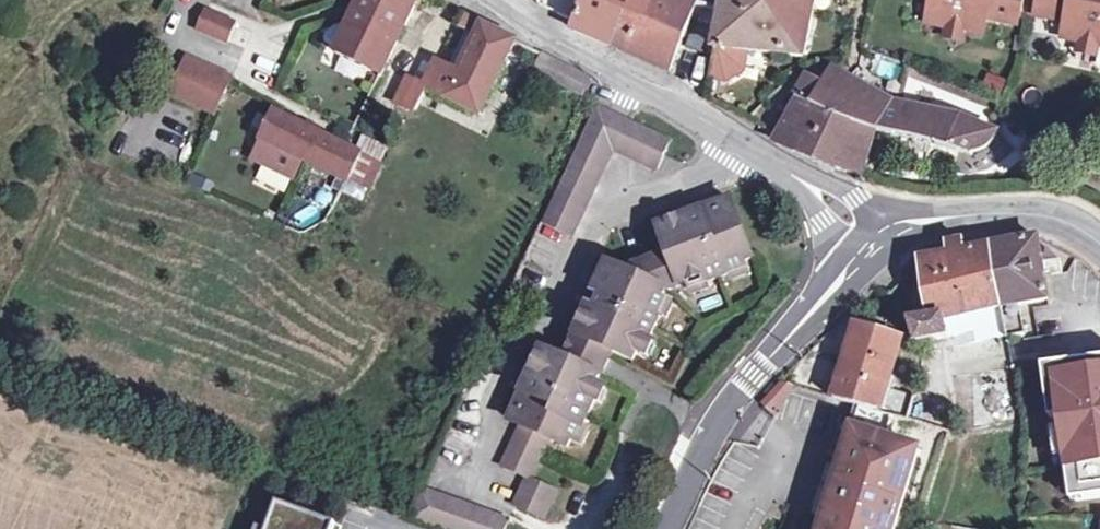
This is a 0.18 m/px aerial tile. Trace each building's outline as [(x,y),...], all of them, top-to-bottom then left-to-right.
[(379,71),(414,0),(359,0),(360,1),(334,49),(340,52),(379,71)] [(566,13),(580,19),(588,0),(571,0),(566,13)] [(651,0),(588,0),(580,19),(577,26),(614,44),(627,14),(642,20),(651,0)] [(642,20),(627,14),(614,44),(669,71),(695,5),(682,0),(651,0),(642,20)] [(709,75),(723,78),(741,68),(745,48),(802,55),(812,0),(723,0),(709,75)] [(924,19),(946,23),(965,27),(986,30),(988,13),(1019,19),(1022,0),(928,0),(924,19)] [(1037,12),(1067,17),(1063,34),(1083,38),(1099,41),(1099,0),(1039,0),(1037,12)] [(218,17),(203,10),(196,26),(212,33),(218,17)] [(462,69),(451,63),(438,56),(428,81),(480,107),(515,40),(467,16),(459,31),(465,33),(476,38),(462,69)] [(965,27),(946,23),(944,35),(963,39),(965,27)] [(476,38),(465,33),(451,63),(462,69),(476,38)] [(1083,38),(1080,50),(1098,53),(1099,41),(1083,38)] [(533,66),(581,91),(587,75),(538,52),(533,66)] [(228,75),(183,55),(168,89),(213,109),(228,75)] [(805,152),(845,74),(832,67),(824,83),(806,76),(775,133),(773,137),(805,152)] [(422,93),(428,81),(410,72),(399,95),(417,102),(422,93)] [(864,172),(878,123),(859,116),(870,88),(845,74),(805,152),(832,164),(835,159),(864,172)] [(891,99),(870,88),(859,116),(878,123),(891,99)] [(961,114),(891,99),(878,123),(893,128),(973,149),(994,141),(997,129),(961,114)] [(349,176),(360,148),(358,147),(344,141),(278,111),(272,108),(262,136),(349,176)] [(620,152),(660,172),(674,141),(631,120),(628,126),(601,112),(549,223),(578,237),(620,152)] [(358,147),(360,148),(380,156),(388,141),(365,130),(358,147)] [(380,156),(360,148),(349,176),(375,187),(388,160),(380,156)] [(633,268),(629,276),(669,295),(692,285),(704,280),(706,286),(721,280),(732,276),(730,270),(754,260),(731,200),(702,211),(700,203),(673,214),(676,222),(662,227),(672,253),(633,268)] [(990,245),(1006,336),(1025,330),(1021,300),(1047,297),(1036,236),(990,245)] [(951,346),(1006,336),(990,245),(969,249),(968,239),(947,239),(948,253),(924,255),(929,309),(922,310),(924,322),(914,323),(918,343),(950,337),(951,346)] [(669,295),(629,276),(611,267),(605,284),(596,279),(584,307),(592,311),(580,336),(613,352),(636,363),(640,355),(646,342),(651,345),(658,329),(663,319),(660,317),(665,305),(669,295)] [(709,292),(706,286),(704,280),(692,285),(697,297),(709,292)] [(674,309),(665,305),(660,317),(663,319),(669,322),(674,309)] [(847,355),(835,394),(861,402),(896,413),(905,417),(913,393),(887,384),(901,335),(884,330),(886,316),(870,312),(866,324),(857,321),(847,355)] [(580,336),(569,362),(601,378),(613,352),(580,336)] [(646,342),(640,355),(651,361),(657,348),(651,345),(646,342)] [(515,423),(523,427),(554,441),(570,448),(581,423),(589,427),(594,416),(600,400),(593,396),(599,383),(601,378),(569,362),(547,352),(539,370),(531,364),(520,390),(529,394),(515,423)] [(1064,363),(1083,500),(1099,497),(1099,358),(1064,363)] [(764,408),(782,413),(790,383),(772,378),(764,408)] [(611,389),(599,383),(593,396),(600,400),(605,402),(611,389)] [(896,413),(861,402),(822,528),(893,528),(918,448),(887,436),(896,413)] [(536,482),(554,441),(523,427),(505,468),(530,480),(517,505),(548,520),(560,492),(536,482)] [(413,520),(437,528),(507,528),(508,525),(425,492),(413,520)] [(338,521),(280,500),(269,528),(335,528),(338,521)]
